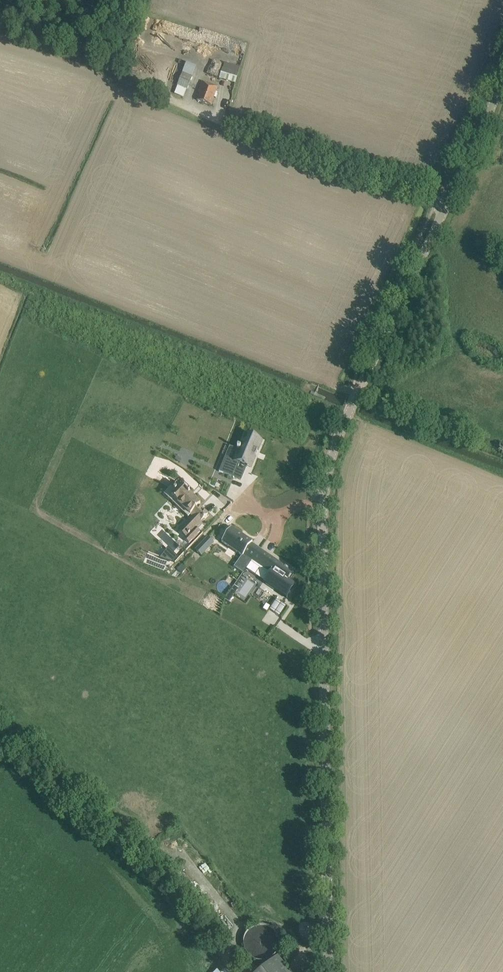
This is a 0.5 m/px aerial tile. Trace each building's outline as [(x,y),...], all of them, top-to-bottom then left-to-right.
[(218,76),(223,63),(213,60),(209,72),(218,76)] [(240,67),(224,63),(220,78),(235,83),(240,67)] [(186,65),(177,86),(187,90),(196,70),(186,65)] [(197,101),(211,105),(217,86),(202,81),(198,92),(200,93),(197,101)] [(222,464),(219,472),(234,478),(240,463),(247,466),(252,455),(254,455),(254,456),(255,456),(257,451),(256,451),(260,441),(246,435),(240,449),(238,448),(237,449),(238,450),(234,460),(233,460),(225,457),(222,464)] [(171,487),(164,494),(170,499),(169,499),(176,506),(178,503),(183,508),(181,510),(188,517),(190,515),(193,517),(179,531),(186,538),(185,539),(189,543),(200,532),(199,531),(196,529),(197,528),(196,528),(208,515),(199,506),(200,505),(188,493),(189,492),(189,489),(186,485),(183,486),(182,487),(177,482),(180,480),(179,479),(171,487)] [(231,527),(221,541),(242,555),(243,556),(243,555),(252,561),(260,549),(252,543),(252,542),(231,527)] [(194,546),(184,558),(191,564),(201,553),(194,546)] [(260,549),(252,561),(271,574),(266,582),(265,583),(264,581),(263,582),(287,598),(286,597),(294,584),(296,585),(287,578),(291,571),(293,572),(260,549)] [(168,550),(162,556),(161,557),(172,561),(176,557),(168,550)] [(254,962),(276,953),(264,924),(242,932),(254,962)] [(277,956),(257,971),(290,971),(277,956)]
